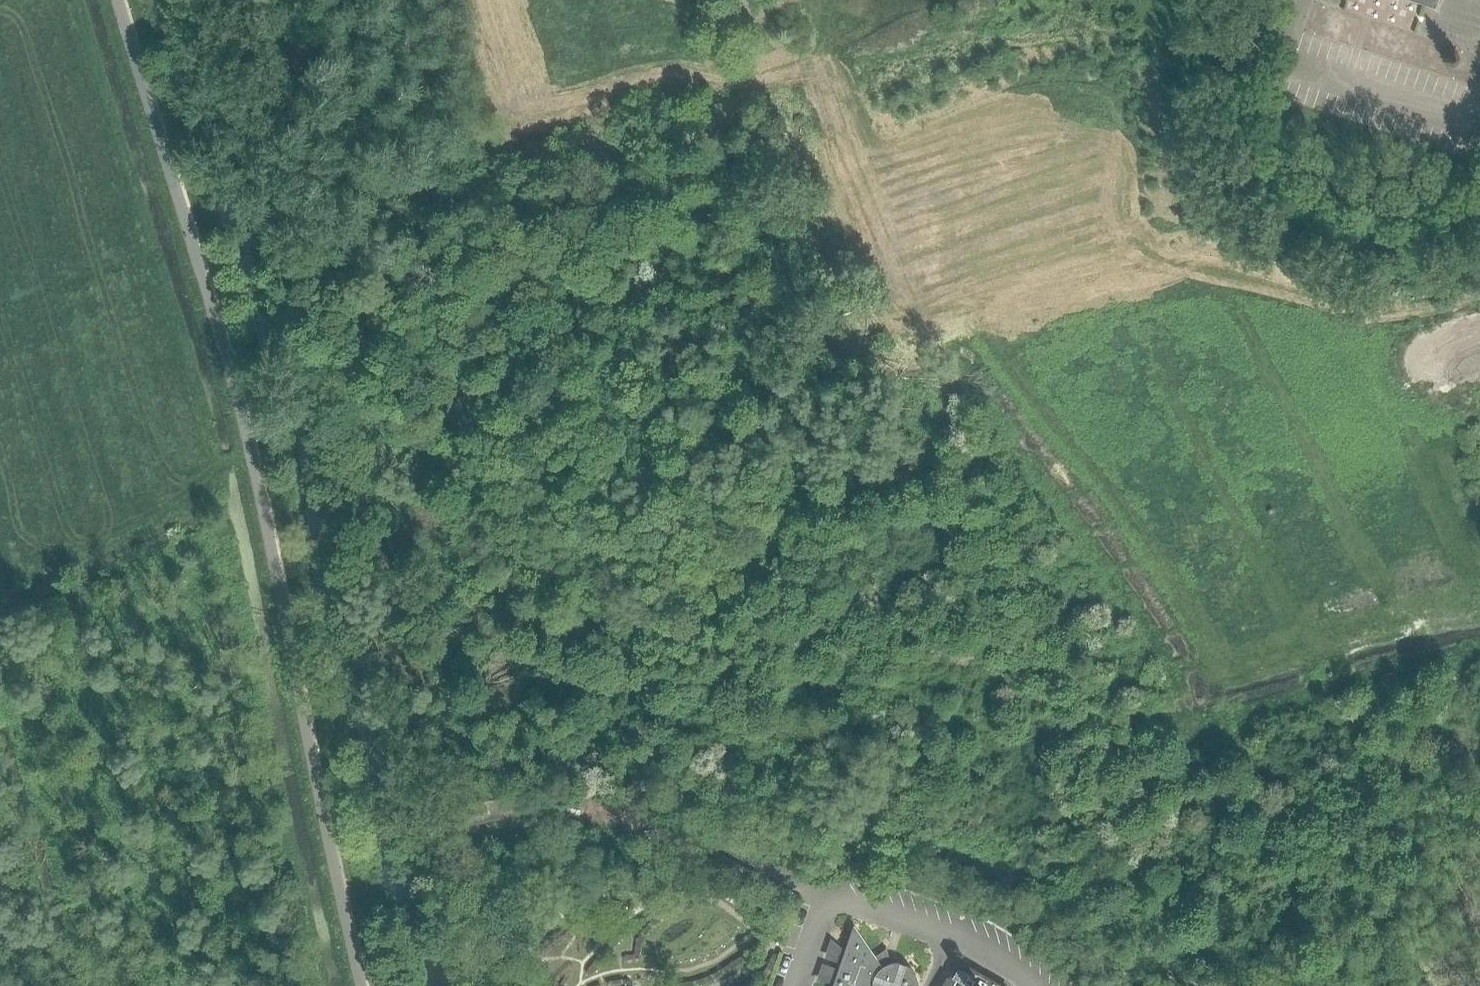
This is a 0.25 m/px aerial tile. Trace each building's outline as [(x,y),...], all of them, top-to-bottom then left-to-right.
[(891,964),(888,964),(886,965),(883,966),(881,967),(852,925),(831,985),(918,985),(917,984),(917,982),(916,979),(916,977),(915,975),(913,973),(912,971),(910,970),(908,968),(907,967),(905,966),(898,964),(899,964),(896,963),(893,963),(891,964)] [(958,962),(948,980),(946,978),(942,985),(999,985),(958,962)]
